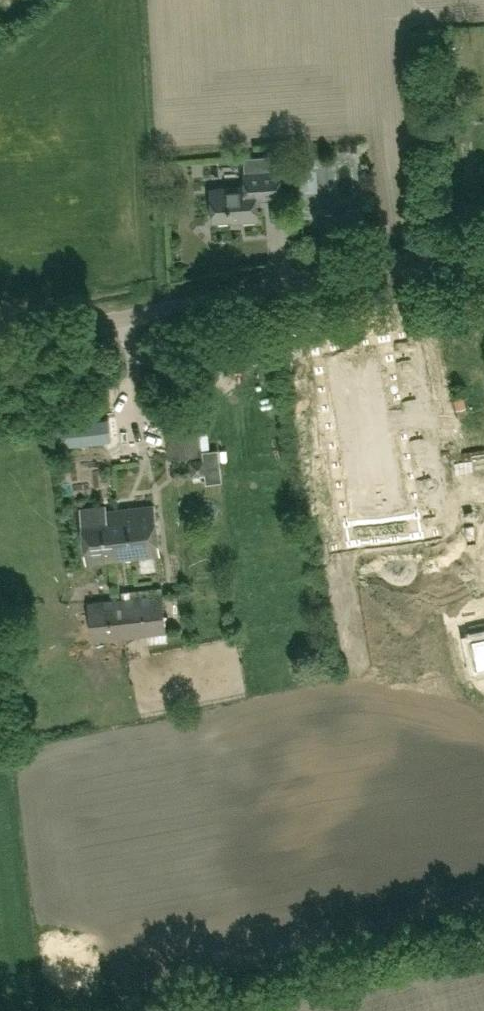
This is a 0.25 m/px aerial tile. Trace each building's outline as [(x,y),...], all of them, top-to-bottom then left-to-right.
[(280,194),(279,166),(278,153),(243,156),(244,185),(211,187),(212,219),(240,217),(240,219),(257,218),(256,196),(280,194)] [(318,189),(316,162),(298,163),(300,190),(318,189)] [(322,237),(365,234),(364,215),(320,218),(322,237)] [(405,337),(302,355),(336,555),(440,537),(405,337)] [(195,398),(163,401),(168,458),(200,456),(195,398)] [(109,419),(63,424),(65,444),(111,439),(109,419)] [(154,504),(102,510),(101,505),(81,508),(86,562),(159,553),(154,504)] [(167,640),(166,631),(162,593),(88,601),(92,640),(146,634),(147,642),(167,640)] [(134,648),(148,645),(146,634),(131,637),(134,648)]
